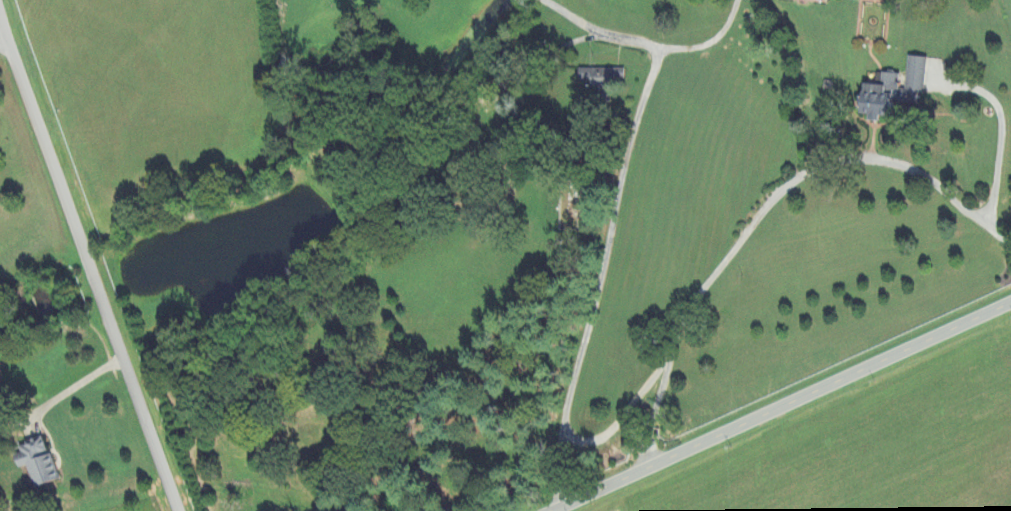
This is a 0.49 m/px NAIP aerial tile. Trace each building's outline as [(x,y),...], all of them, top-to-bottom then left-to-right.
[(945,61),(907,54),(904,75),(880,71),(878,85),(863,82),(857,116),(879,120),(880,115),(891,117),(894,102),(918,107),(921,90),(931,92),(934,77),(942,78),(945,61)] [(595,80),(595,87),(628,86),(628,69),(582,70),(583,81),(595,80)] [(64,479),(52,438),(20,448),(25,465),(31,463),(38,486),(64,479)]
